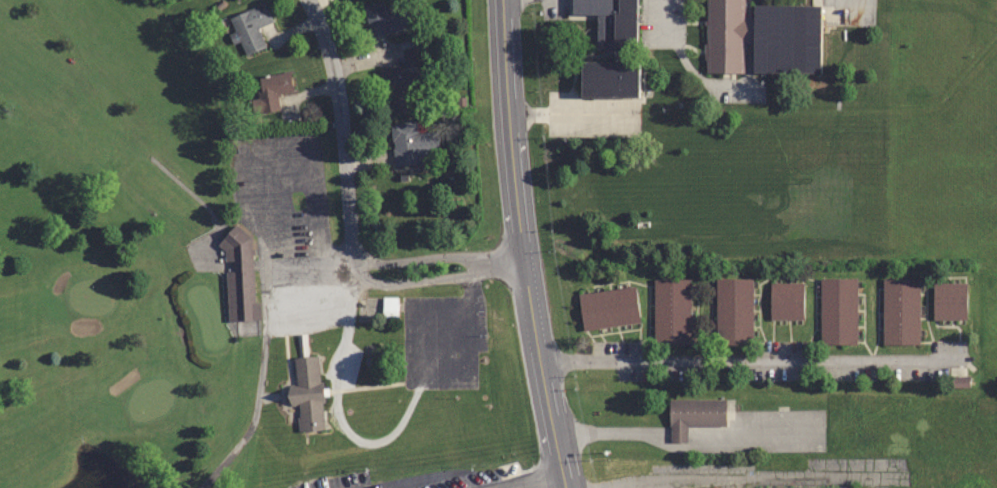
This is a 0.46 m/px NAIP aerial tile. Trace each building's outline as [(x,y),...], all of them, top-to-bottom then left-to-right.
[(409,8),(386,15),(381,0),(380,0),(360,6),(370,38),(414,24),(409,8)] [(580,97),(637,98),(638,0),(571,0),(571,14),(597,14),(596,50),(612,51),(612,62),(580,61),(580,97)] [(706,73),(746,73),(746,0),(706,0),(706,73)] [(272,21),(265,3),(229,17),(245,55),(265,46),(257,27),(272,21)] [(819,73),(820,5),(753,4),(752,72),(819,73)] [(252,113),(279,110),(277,94),(292,92),(290,72),(257,76),(260,98),(251,99),(252,113)] [(391,123),(393,165),(439,162),(437,131),(418,132),(417,121),(391,123)] [(225,270),(228,320),(254,319),(249,227),(224,229),(226,270),(225,270)] [(752,278),(716,278),(715,344),(752,344),(752,278)] [(820,278),(820,344),(856,344),(856,278),(820,278)] [(882,278),(882,344),(919,344),(919,278),(882,278)] [(654,279),(654,345),(690,345),(690,279),(654,279)] [(803,319),(803,282),(770,282),(770,319),(803,319)] [(967,282),(933,282),(933,320),(967,320),(967,282)] [(578,293),(582,331),(640,325),(636,287),(578,293)] [(396,316),(396,297),(382,297),(382,316),(396,316)] [(295,385),(286,385),(287,405),(297,405),(298,431),(322,430),(320,356),(294,357),(295,385)] [(968,377),(952,377),(952,387),(967,387),(968,377)] [(687,426),(725,426),(725,400),(669,400),(669,443),(687,443),(687,426)]
